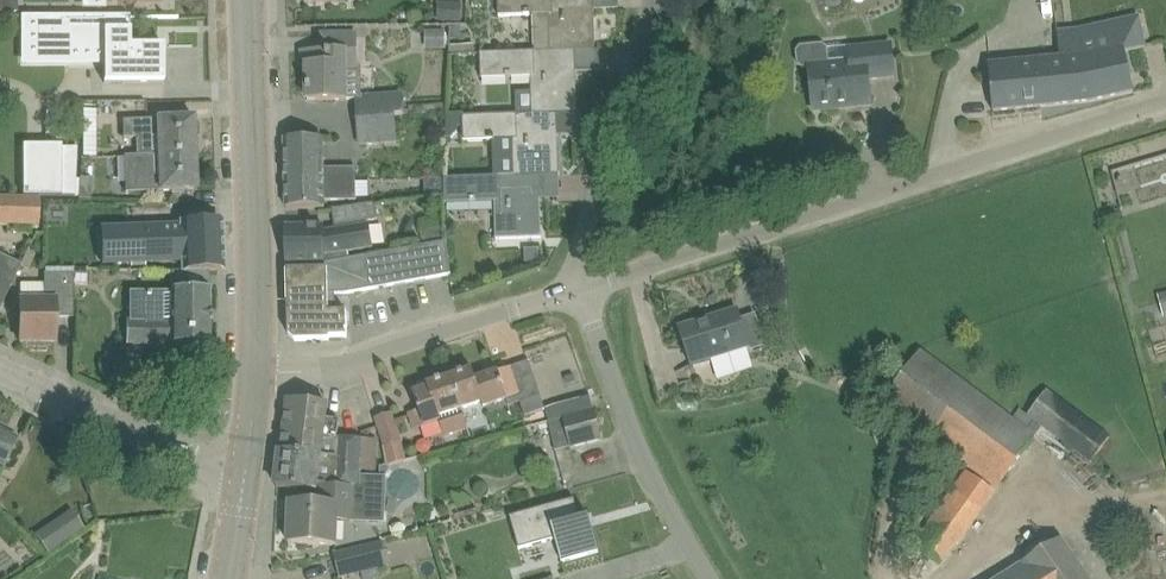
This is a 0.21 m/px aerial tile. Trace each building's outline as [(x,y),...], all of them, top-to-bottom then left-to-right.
[(501,17),(533,15),(535,53),(552,52),(572,51),(596,50),(595,9),(590,10),(590,0),(500,0),(501,17)] [(462,2),(439,1),(438,22),(461,23),(462,2)] [(38,18),(38,58),(69,57),(69,48),(105,48),(105,64),(105,82),(165,82),(165,45),(131,45),(124,45),(124,32),(131,32),(131,16),(21,16),(21,18),(38,18)] [(1080,29),(1058,32),(1061,58),(1068,58),(1073,103),(1092,101),(1132,92),(1134,91),(1135,91),(1126,51),(1125,50),(1125,47),(1117,48),(1111,22),(1080,29)] [(430,31),(430,49),(446,50),(446,31),(430,31)] [(357,68),(357,37),(325,37),(325,53),(308,53),(309,100),(347,100),(346,68),(357,68)] [(475,43),(452,45),(453,53),(476,51),(475,43)] [(850,61),(830,64),(828,49),(822,44),(800,47),(796,52),(798,65),(803,69),(810,68),(813,106),(849,103),(849,107),(872,105),(869,79),(895,76),(892,44),(849,49),(850,61)] [(535,53),(481,55),(482,79),(531,77),(532,91),(533,113),(554,114),(578,113),(577,72),(573,72),(572,51),(552,52),(535,53)] [(1006,64),(989,66),(994,111),(1073,103),(1068,58),(1061,58),(1045,60),(1006,64)] [(357,117),(404,114),(403,95),(357,97),(357,117)] [(84,110),(84,125),(97,125),(97,110),(84,110)] [(517,114),(463,115),(463,116),(463,126),(464,141),(514,139),(516,176),(516,177),(536,176),(560,175),(559,134),(555,135),(554,114),(533,113),(517,114)] [(404,115),(404,114),(357,117),(359,146),(398,143),(396,116),(404,115)] [(463,116),(446,116),(447,138),(451,138),(459,131),(459,126),(463,126),(463,116)] [(125,156),(125,157),(196,154),(195,117),(158,119),(158,120),(125,122),(126,137),(137,136),(137,155),(125,156)] [(324,139),(309,139),(286,139),(287,183),(343,185),(343,187),(357,187),(357,170),(324,170),(324,139)] [(28,196),(79,197),(82,151),(81,151),(79,172),(66,171),(67,146),(29,146),(28,196)] [(196,154),(125,157),(126,178),(127,178),(127,192),(161,190),(161,191),(197,190),(196,154)] [(500,176),(445,178),(446,204),(495,202),(497,239),(542,238),(541,203),(541,199),(541,197),(537,197),(536,176),(516,177),(516,176),(500,176)] [(443,178),(425,179),(426,197),(444,195),(443,178)] [(287,183),(287,208),(311,208),(325,207),(325,203),(357,202),(357,187),(343,187),(343,185),(287,183)] [(40,225),(40,200),(0,199),(0,224),(40,225)] [(333,211),(334,226),(378,219),(376,204),(333,211)] [(182,228),(101,231),(103,264),(182,260),(183,272),(209,271),(219,270),(223,270),(221,222),(198,223),(181,224),(182,228)] [(305,263),(324,262),(324,258),(373,251),(370,228),(325,234),(324,226),(305,226),(305,228),(287,229),(288,261),(305,261),(305,263)] [(426,231),(428,245),(445,242),(442,227),(426,231)] [(330,321),(329,312),(336,312),(336,294),(347,294),(451,274),(445,242),(428,245),(405,250),(327,264),(327,265),(320,265),(320,270),(288,270),(289,323),(330,321)] [(526,246),(527,260),(541,259),(540,245),(526,246)] [(0,310),(22,264),(0,253),(0,310)] [(128,321),(128,344),(143,344),(208,344),(210,344),(210,291),(209,291),(209,271),(183,272),(173,272),(173,291),(173,292),(170,292),(146,292),(146,321),(130,321),(128,321)] [(74,272),(45,272),(45,299),(20,299),(20,341),(56,341),(56,317),(75,317),(74,272)] [(44,295),(43,280),(21,281),(22,296),(44,295)] [(1164,319),(1165,318),(1165,292),(1158,294),(1164,319)] [(680,329),(692,365),(750,346),(738,310),(680,329)] [(348,312),(336,312),(329,312),(330,321),(289,323),(289,335),(296,341),(330,340),(330,338),(348,337),(348,312)] [(1028,415),(1036,420),(1030,429),(923,350),(885,403),(999,487),(1043,426),(1092,462),(1110,437),(1047,390),(1028,415)] [(472,367),(453,373),(463,407),(483,400),(486,406),(501,401),(506,399),(509,407),(524,402),(512,367),(476,379),(472,367)] [(420,410),(410,414),(416,430),(440,421),(445,437),(469,429),(461,407),(463,407),(453,373),(427,382),(429,388),(414,393),(420,410)] [(288,400),(284,429),(338,436),(340,420),(327,419),(329,405),(288,400)] [(560,419),(556,406),(549,409),(553,421),(560,419)] [(589,412),(563,418),(565,426),(570,448),(572,447),(602,439),(595,410),(594,410),(589,412)] [(198,427),(211,429),(212,414),(200,413),(198,427)] [(393,413),(376,418),(385,447),(402,442),(393,413)] [(5,465),(19,439),(0,429),(0,463),(5,465)] [(362,471),(378,471),(379,440),(338,438),(338,436),(284,429),(277,487),(318,492),(318,486),(357,489),(357,487),(361,487),(362,471)] [(381,467),(380,476),(386,476),(391,469),(386,465),(381,467)] [(939,567),(996,491),(970,471),(913,547),(939,567)] [(296,548),(346,550),(345,525),(364,527),(364,492),(326,490),(326,496),(329,496),(328,508),(298,507),(296,548)] [(599,552),(590,517),(581,520),(575,499),(511,517),(520,549),(556,539),(562,562),(599,552)] [(71,506),(33,530),(47,552),(85,528),(71,506)] [(1062,540),(1000,578),(1089,578),(1062,540)] [(389,565),(383,541),(334,554),(339,577),(389,565)]
